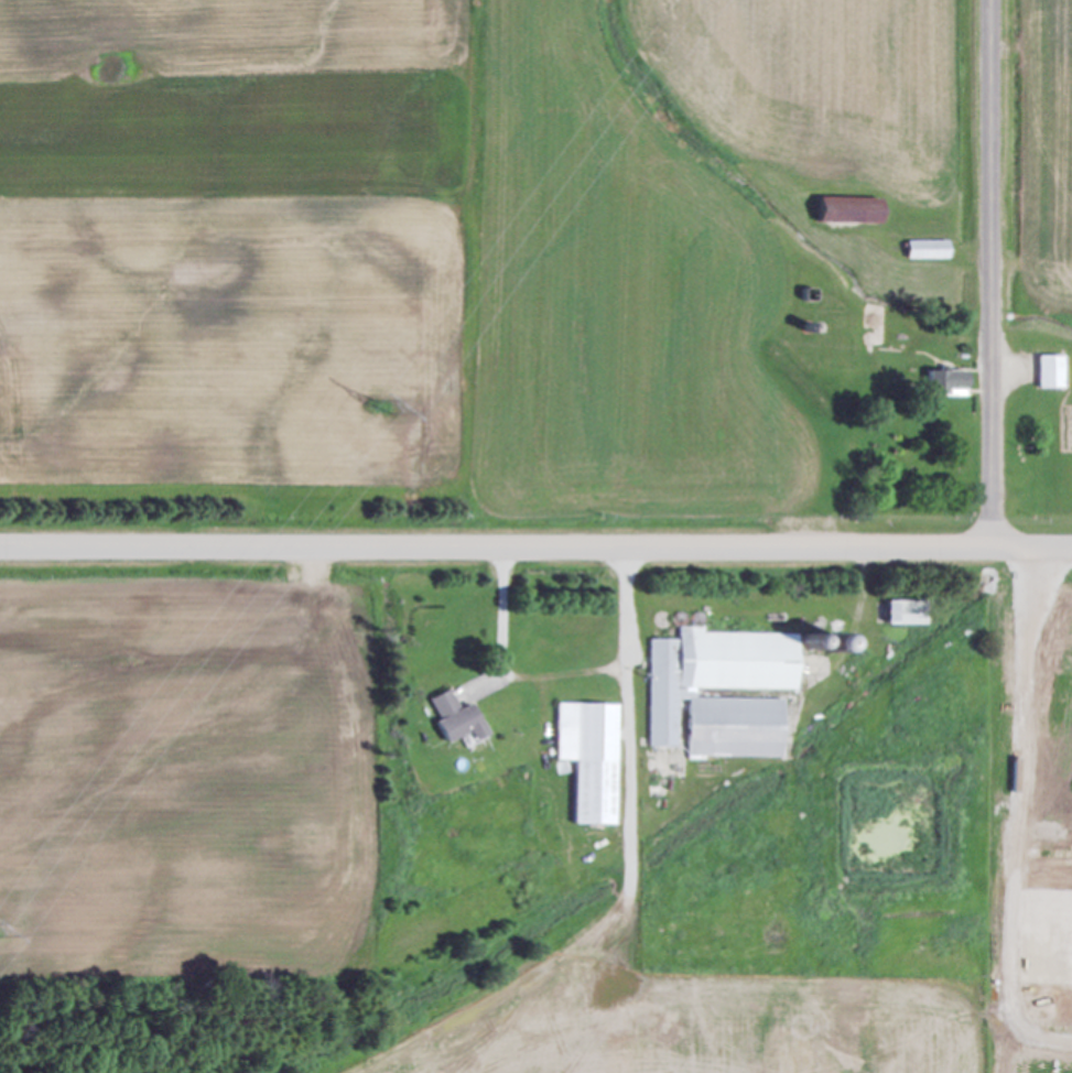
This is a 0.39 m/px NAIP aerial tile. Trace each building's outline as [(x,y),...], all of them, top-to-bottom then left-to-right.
[(877,201),(811,200),(810,225),(877,226),(877,201)] [(901,244),(901,261),(944,260),(943,243),(901,244)] [(1033,357),(1033,390),(1061,389),(1060,357),(1033,357)] [(922,396),(959,397),(959,372),(922,372),(922,396)] [(880,626),(922,626),(923,603),(880,603),(880,626)] [(777,760),(778,702),(696,699),(696,690),(796,693),(797,674),(828,675),(829,655),(838,655),(839,638),(703,633),(703,629),(676,628),(675,642),(648,641),(645,749),(674,749),(676,700),(685,701),(684,756),(777,760)] [(425,699),(434,722),(430,723),(438,744),(464,735),(467,742),(481,737),(469,705),(453,710),(446,691),(425,699)] [(569,763),(568,825),(611,826),(614,706),(553,705),(552,763),(569,763)]
